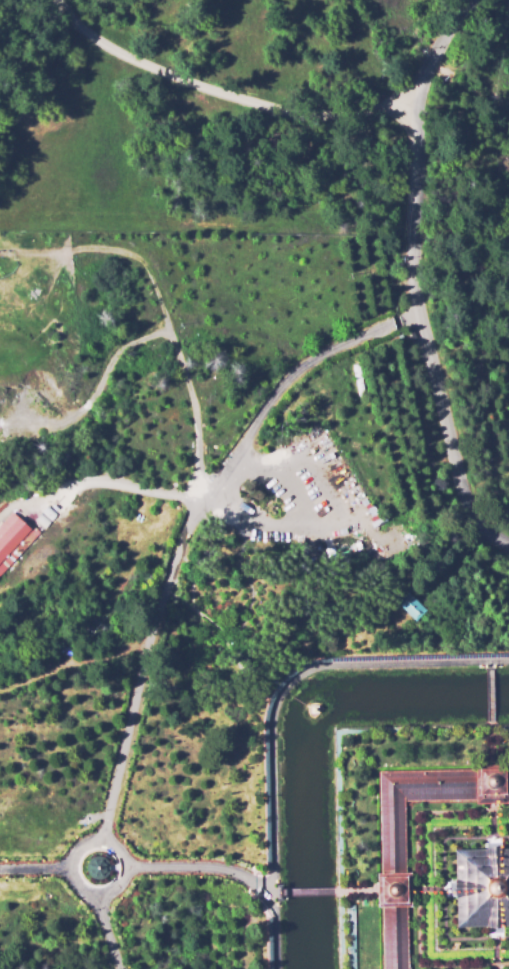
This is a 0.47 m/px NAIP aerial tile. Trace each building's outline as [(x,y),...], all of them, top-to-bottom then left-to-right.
[(63,494),(69,500),(61,510),(54,505),(63,494)] [(48,504),(57,513),(51,519),(42,510),(48,504)] [(40,531),(0,574),(0,520),(1,521),(11,510),(32,530),(35,526),(40,531)] [(389,518),(404,525),(400,532),(386,525),(389,518)] [(410,590),(428,608),(417,619),(399,602),(410,590)] [(310,704),(318,704),(318,712),(310,712),(310,704)] [(505,769),(508,769),(508,800),(506,800),(506,804),(491,804),(473,804),(473,801),(404,802),(406,873),(408,873),(408,889),(409,907),(407,907),(408,968),(382,968),(381,908),(375,908),(374,890),(374,874),(380,874),(378,772),(472,770),(472,766),(491,765),(505,765),(505,769)] [(451,848),(508,847),(508,925),(452,926),(451,848)] [(99,860),(100,860),(101,860),(102,861),(103,862),(104,863),(104,864),(105,865),(105,867),(105,868),(105,870),(105,871),(105,872),(104,874),(103,875),(102,876),(101,876),(100,877),(99,877),(98,877),(97,876),(96,876),(95,875),(94,874),(93,873),(93,871),(92,870),(92,869),(92,867),(93,866),(93,864),(94,863),(95,862),(95,861),(96,861),(98,860),(99,860)] [(274,884),(282,884),(282,900),(275,900),(274,884)]
